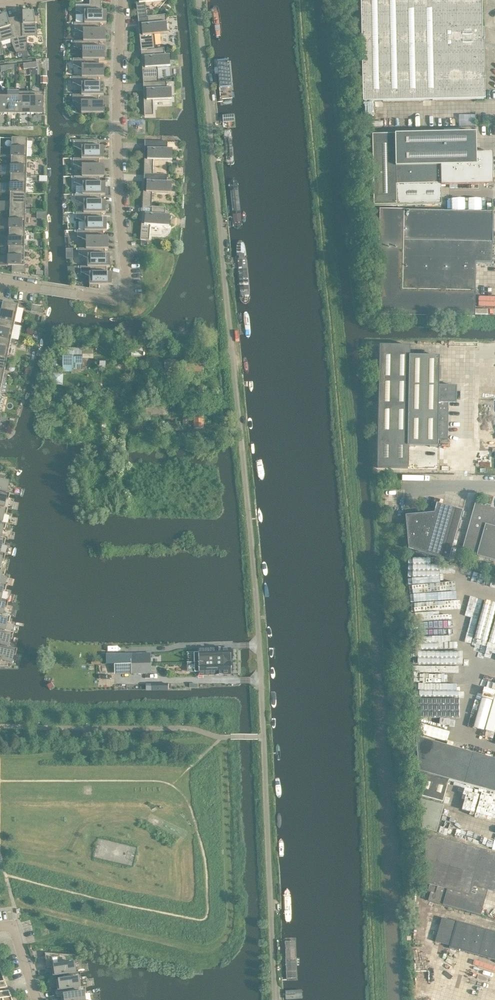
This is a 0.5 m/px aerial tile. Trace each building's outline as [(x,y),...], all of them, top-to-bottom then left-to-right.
[(84,22),(106,22),(106,11),(101,11),(101,0),(89,0),(89,4),(75,4),(75,10),(84,14),(84,22)] [(147,16),(145,2),(162,0),(139,0),(139,2),(137,2),(136,2),(138,18),(147,17),(147,16)] [(363,101),(484,99),(483,49),(484,49),(484,28),(482,28),(482,7),(482,0),(361,0),(363,101)] [(225,42),(220,5),(211,6),(215,43),(225,42)] [(15,15),(21,52),(23,51),(26,51),(27,47),(27,43),(27,39),(27,35),(37,35),(37,36),(38,36),(34,11),(27,11),(27,12),(23,12),(23,16),(16,17),(15,15)] [(0,41),(1,41),(10,38),(11,42),(13,45),(14,49),(16,52),(21,52),(15,15),(14,15),(15,17),(8,18),(7,15),(3,16),(3,15),(0,16),(0,38),(0,41)] [(142,34),(140,35),(140,34),(139,34),(141,50),(142,50),(141,50),(144,50),(150,49),(150,48),(155,48),(154,34),(167,33),(166,21),(161,22),(161,15),(147,16),(147,17),(148,23),(141,24),(142,34)] [(83,32),(83,40),(105,40),(105,29),(100,29),(100,23),(106,23),(106,22),(84,22),(74,22),(74,28),(83,32)] [(82,50),(82,58),(104,58),(104,47),(99,47),(99,41),(105,41),(105,40),(83,40),(74,40),(74,46),(82,50)] [(144,50),(145,67),(143,67),(142,67),(143,82),(144,82),(146,82),(153,82),(153,81),(158,81),(157,67),(170,66),(169,54),(164,55),(164,48),(155,48),(150,48),(150,49),(144,50)] [(82,68),(82,76),(104,76),(104,65),(99,65),(99,59),(104,59),(104,58),(82,58),(73,58),(73,64),(82,68)] [(219,106),(235,104),(231,59),(215,60),(219,106)] [(81,86),(81,94),(103,94),(103,83),(98,83),(98,77),(104,77),(104,76),(82,76),(73,76),(73,82),(81,86)] [(153,82),(146,82),(147,99),(144,99),(144,115),(145,115),(153,114),(153,100),(172,99),(171,87),(166,88),(166,81),(158,81),(153,81),(153,82)] [(7,113),(19,113),(19,92),(7,92),(7,113)] [(19,113),(30,113),(30,92),(19,92),(19,113)] [(30,92),(30,113),(42,113),(42,92),(30,92)] [(103,94),(81,94),(72,94),(72,100),(81,104),(81,113),(103,113),(103,101),(98,101),(98,95),(103,95),(103,94)] [(460,114),(460,124),(475,124),(475,114),(460,114)] [(478,132),(372,134),(373,205),(441,204),(441,186),(493,184),(492,150),(478,150),(478,132)] [(11,157),(11,156),(27,157),(27,141),(32,141),(32,138),(12,138),(11,147),(10,149),(0,148),(0,155),(0,156),(11,157)] [(81,149),(82,158),(103,158),(103,146),(99,146),(99,140),(73,140),(73,146),(81,149)] [(145,174),(153,174),(153,173),(153,159),(172,160),(172,148),(167,148),(167,141),(147,141),(147,159),(145,159),(145,158),(144,158),(144,174),(145,174)] [(11,175),(11,174),(31,175),(31,173),(26,173),(27,157),(11,156),(11,157),(11,165),(9,167),(0,167),(0,174),(11,175)] [(82,168),(82,176),(104,176),(104,164),(99,164),(99,159),(103,159),(103,158),(82,158),(73,158),(73,164),(82,168)] [(153,174),(153,180),(147,180),(146,191),(144,191),(143,191),(142,206),(143,206),(152,207),(152,206),(151,206),(152,192),(171,193),(172,181),(167,181),(167,174),(153,173),(153,174)] [(10,193),(10,192),(26,193),(26,177),(31,177),(31,175),(11,174),(11,175),(10,183),(9,185),(0,185),(0,192),(10,193)] [(83,186),(83,194),(105,194),(105,182),(100,182),(100,177),(104,177),(104,176),(82,176),(74,176),(74,182),(83,186)] [(10,211),(10,210),(30,211),(30,209),(25,209),(26,193),(10,192),(10,193),(10,201),(8,203),(0,203),(0,211),(10,211)] [(84,204),(84,212),(105,212),(106,200),(101,200),(101,195),(105,195),(105,194),(83,194),(75,194),(75,200),(84,204)] [(141,238),(149,239),(150,225),(169,226),(170,214),(165,214),(165,207),(152,206),(152,207),(151,213),(145,213),(144,223),(142,223),(141,223),(140,239),(141,239),(141,238)] [(377,316),(475,317),(474,316),(466,316),(467,307),(475,307),(475,265),(475,262),(491,263),(492,211),(404,210),(379,209),(377,316)] [(9,229),(9,228),(25,229),(25,213),(30,213),(30,211),(10,210),(10,211),(9,219),(8,221),(0,221),(0,229),(9,229)] [(85,222),(85,230),(107,230),(107,218),(102,218),(102,213),(105,213),(105,212),(84,212),(76,212),(76,218),(85,222)] [(9,247),(29,247),(29,245),(24,245),(25,229),(9,228),(9,229),(9,238),(7,239),(0,239),(0,247),(9,247)] [(86,239),(86,248),(108,248),(108,236),(103,236),(103,231),(107,231),(107,230),(85,230),(77,230),(77,236),(86,239)] [(9,247),(8,256),(7,257),(0,257),(0,265),(14,265),(14,270),(24,270),(24,249),(28,249),(29,247),(9,247)] [(88,257),(88,266),(110,266),(110,254),(105,254),(105,249),(108,249),(108,248),(86,248),(79,248),(79,254),(88,257)] [(110,266),(88,266),(81,266),(80,272),(89,275),(89,287),(89,288),(99,289),(99,288),(98,288),(98,285),(111,285),(111,272),(106,272),(106,267),(110,267),(110,266)] [(479,296),(479,305),(494,305),(494,296),(479,296)] [(14,323),(18,307),(22,308),(22,305),(3,301),(1,310),(0,311),(0,319),(14,323)] [(15,341),(15,339),(11,338),(14,323),(0,319),(0,338),(15,341)] [(155,353),(164,353),(165,338),(155,337),(155,353)] [(7,358),(10,342),(14,343),(15,341),(0,338),(0,356),(7,358)] [(439,356),(410,356),(410,346),(380,345),(377,467),(408,468),(408,446),(437,446),(438,438),(448,438),(448,402),(456,402),(456,386),(438,386),(439,356)] [(63,369),(73,369),(73,366),(81,366),(81,362),(81,350),(63,350),(63,369)] [(185,360),(185,366),(185,372),(201,372),(201,370),(202,369),(202,366),(201,365),(201,359),(185,360)] [(169,406),(169,414),(182,413),(182,405),(169,406)] [(193,416),(194,424),(194,428),(203,428),(203,411),(193,411),(193,416)] [(186,425),(194,424),(193,416),(185,417),(186,425)] [(10,493),(10,492),(6,492),(8,484),(11,484),(14,471),(0,471),(0,490),(10,493)] [(8,508),(8,507),(4,506),(6,499),(8,499),(10,493),(0,490),(0,506),(8,508)] [(476,501),(475,501),(461,551),(476,555),(494,560),(494,508),(494,510),(490,509),(491,505),(486,503),(485,505),(475,502),(476,501)] [(463,510),(437,503),(434,512),(405,515),(408,549),(449,560),(463,510)] [(8,600),(1,598),(3,590),(5,591),(7,584),(0,583),(0,598),(8,600)] [(446,595),(411,594),(410,611),(431,612),(432,603),(446,603),(446,595)] [(10,616),(11,616),(3,614),(4,606),(7,607),(8,600),(0,598),(0,614),(10,616)] [(482,602),(480,607),(474,605),(469,620),(482,624),(474,648),(494,655),(494,606),(482,602)] [(13,632),(14,632),(5,630),(7,622),(9,623),(10,616),(0,614),(0,629),(13,632)] [(17,648),(8,646),(10,638),(12,639),(13,632),(0,629),(0,645),(17,648)] [(0,645),(0,666),(8,666),(7,666),(8,662),(11,663),(13,654),(16,655),(17,648),(0,645)] [(198,649),(199,662),(231,661),(230,648),(222,648),(222,649),(215,649),(215,648),(198,649)] [(131,653),(131,663),(151,663),(151,653),(131,653)] [(199,662),(199,675),(215,674),(223,673),(223,674),(231,674),(231,661),(199,662)] [(151,663),(131,663),(131,673),(151,673),(151,663)] [(494,732),(494,696),(486,730),(494,732)] [(439,729),(439,737),(448,738),(449,730),(439,729)] [(420,796),(443,802),(449,780),(494,793),(494,759),(416,737),(416,741),(420,796)] [(421,798),(423,828),(436,832),(444,805),(421,798)] [(443,904),(481,915),(485,899),(469,894),(472,885),(494,892),(494,852),(425,833),(424,837),(427,883),(430,884),(428,891),(431,892),(428,900),(443,904)] [(435,941),(450,945),(456,921),(442,917),(435,941)] [(450,945),(449,947),(494,960),(494,931),(457,920),(456,921),(450,945)] [(299,985),(297,940),(285,941),(287,985),(299,985)] [(51,975),(51,976),(80,972),(80,971),(75,972),(74,964),(76,964),(75,955),(45,952),(47,968),(52,967),(53,975),(51,975)] [(418,983),(430,983),(430,970),(418,970),(418,983)] [(56,990),(85,986),(80,987),(79,979),(81,978),(80,972),(51,976),(52,982),(56,981),(57,989),(56,990)] [(84,993),(86,993),(85,986),(56,990),(57,997),(61,996),(62,999),(85,999),(84,993)] [(11,996),(10,996),(9,991),(9,990),(8,990),(0,991),(0,999),(13,999),(11,996)]
